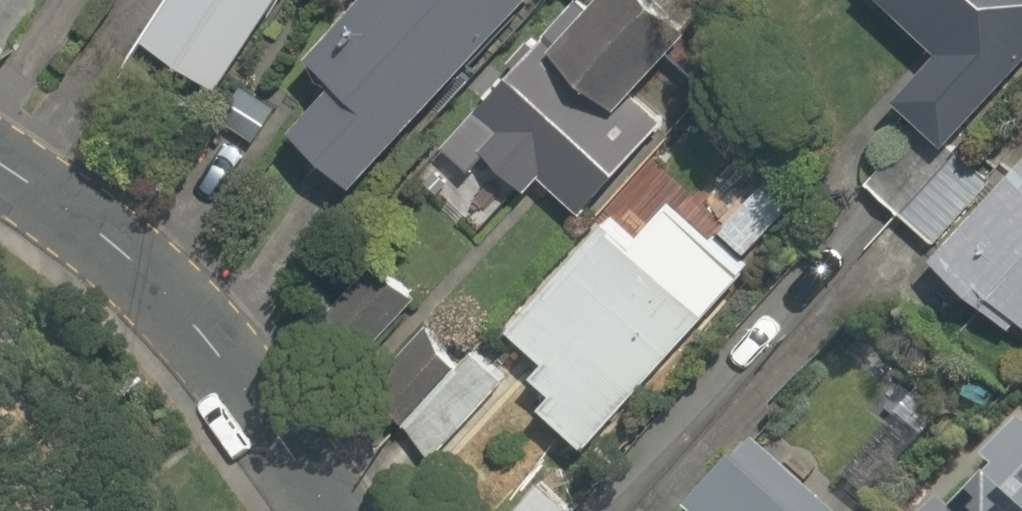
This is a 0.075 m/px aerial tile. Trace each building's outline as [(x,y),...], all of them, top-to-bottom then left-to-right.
[(128,45),(202,93),(262,0),(156,0),(128,45)] [(292,154),(332,192),(510,0),(327,0),(316,12),(341,36),(295,84),(328,115),(292,154)] [(623,0),(584,0),(528,73),(497,49),(434,133),(518,196),(529,181),(573,215),(645,119),(618,98),(667,34),(623,0)] [(881,90),(929,141),(1021,54),(1021,0),(859,0),(914,59),(881,90)] [(953,146),(887,203),(923,243),(912,252),(993,344),(1021,318),(1021,137),(979,175),(953,146)] [(784,207),(752,179),(703,235),(734,263),(784,207)] [(542,397),(531,409),(576,448),(700,307),(596,216),(499,327),(535,359),(519,377),(542,397)] [(410,297),(387,275),(338,328),(361,349),(410,297)] [(442,352),(422,331),(365,387),(424,449),(493,383),(453,342),(442,352)] [(997,422),(917,510),(1021,510),(1021,444),(997,422)] [(727,449),(669,510),(794,510),(727,449)]
